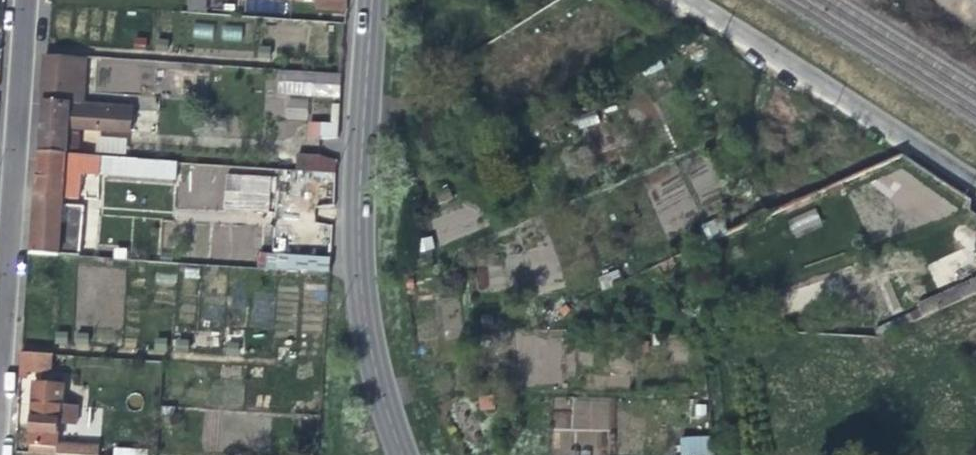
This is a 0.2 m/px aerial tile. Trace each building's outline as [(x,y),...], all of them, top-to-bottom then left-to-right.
[(205,0),(187,0),(187,11),(204,13),(205,0)] [(556,1),(562,11),(570,6),(566,0),(557,0),(556,1)] [(47,29),(45,54),(73,56),(83,56),(91,57),(91,48),(88,48),(89,29),(129,31),(131,9),(49,4),(47,29)] [(212,38),(212,24),(192,24),(192,38),(212,38)] [(222,25),(220,39),(240,41),(241,27),(222,25)] [(69,105),(73,56),(45,54),(45,57),(42,57),(41,75),(39,97),(42,98),(41,103),(69,105)] [(79,106),(83,56),(73,56),(69,105),(79,106)] [(276,69),(276,95),(339,96),(340,71),(276,69)] [(285,97),(284,118),(307,119),(307,97),(285,97)] [(129,110),(79,106),(69,105),(41,103),(39,129),(37,153),(72,156),(73,128),(127,131),(129,110)] [(336,121),(307,119),(306,136),(335,138),(336,121)] [(126,153),(127,136),(96,135),(96,152),(126,153)] [(70,172),(172,180),(173,164),(72,156),(37,153),(33,204),(29,254),(56,256),(56,245),(60,196),(67,196),(70,172)] [(311,156),(306,174),(333,176),(334,161),(311,156)] [(270,169),(178,169),(178,210),(270,209),(270,169)] [(795,237),(823,224),(815,208),(787,220),(795,237)] [(69,257),(71,246),(56,245),(56,256),(69,257)] [(125,250),(71,246),(69,257),(81,258),(124,261),(125,250)] [(327,276),(327,262),(278,258),(277,272),(327,276)] [(274,319),(324,323),(327,276),(277,272),(274,319)] [(975,291),(975,275),(918,302),(924,315),(975,291)] [(975,376),(975,350),(964,359),(975,376)] [(26,371),(32,371),(32,355),(20,354),(18,379),(25,379),(26,371)] [(49,356),(32,355),(32,371),(48,372),(49,356)] [(95,449),(53,446),(55,426),(73,426),(74,408),(56,407),(58,386),(31,385),(29,418),(27,449),(53,451),(52,454),(95,454),(95,449)] [(574,402),(576,429),(612,426),(610,399),(574,402)] [(680,436),(681,454),(709,454),(708,434),(680,436)] [(113,454),(147,454),(147,447),(113,447),(113,454)]
